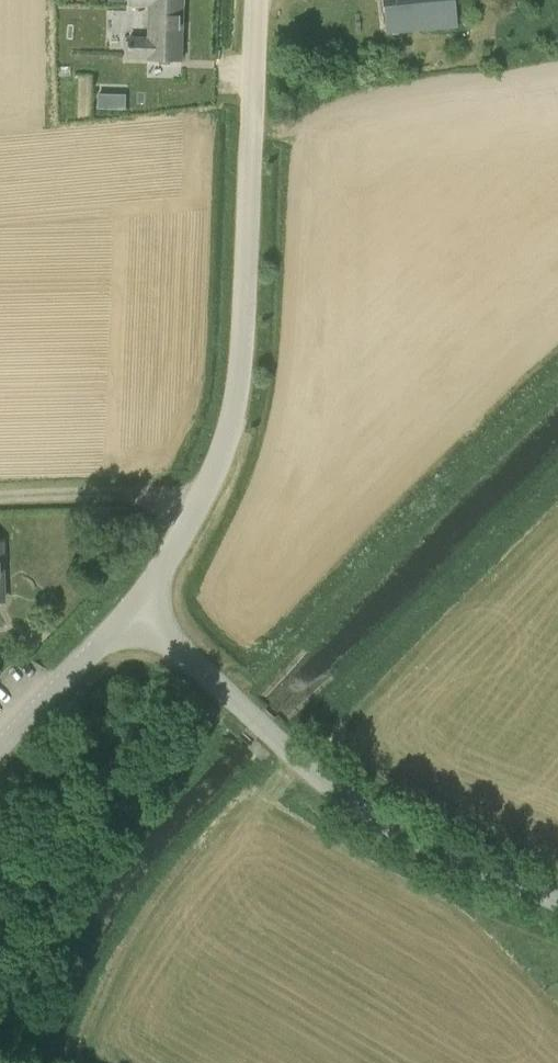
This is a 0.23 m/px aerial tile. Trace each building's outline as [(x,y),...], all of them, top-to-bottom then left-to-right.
[(148,23),(182,24),(183,0),(130,0),(129,6),(148,7),(148,23)] [(387,33),(459,27),(456,0),(384,0),(387,33)] [(180,61),(182,24),(148,23),(147,39),(129,38),(128,58),(147,58),(147,60),(180,61)] [(97,94),(97,109),(125,109),(125,95),(97,94)]
